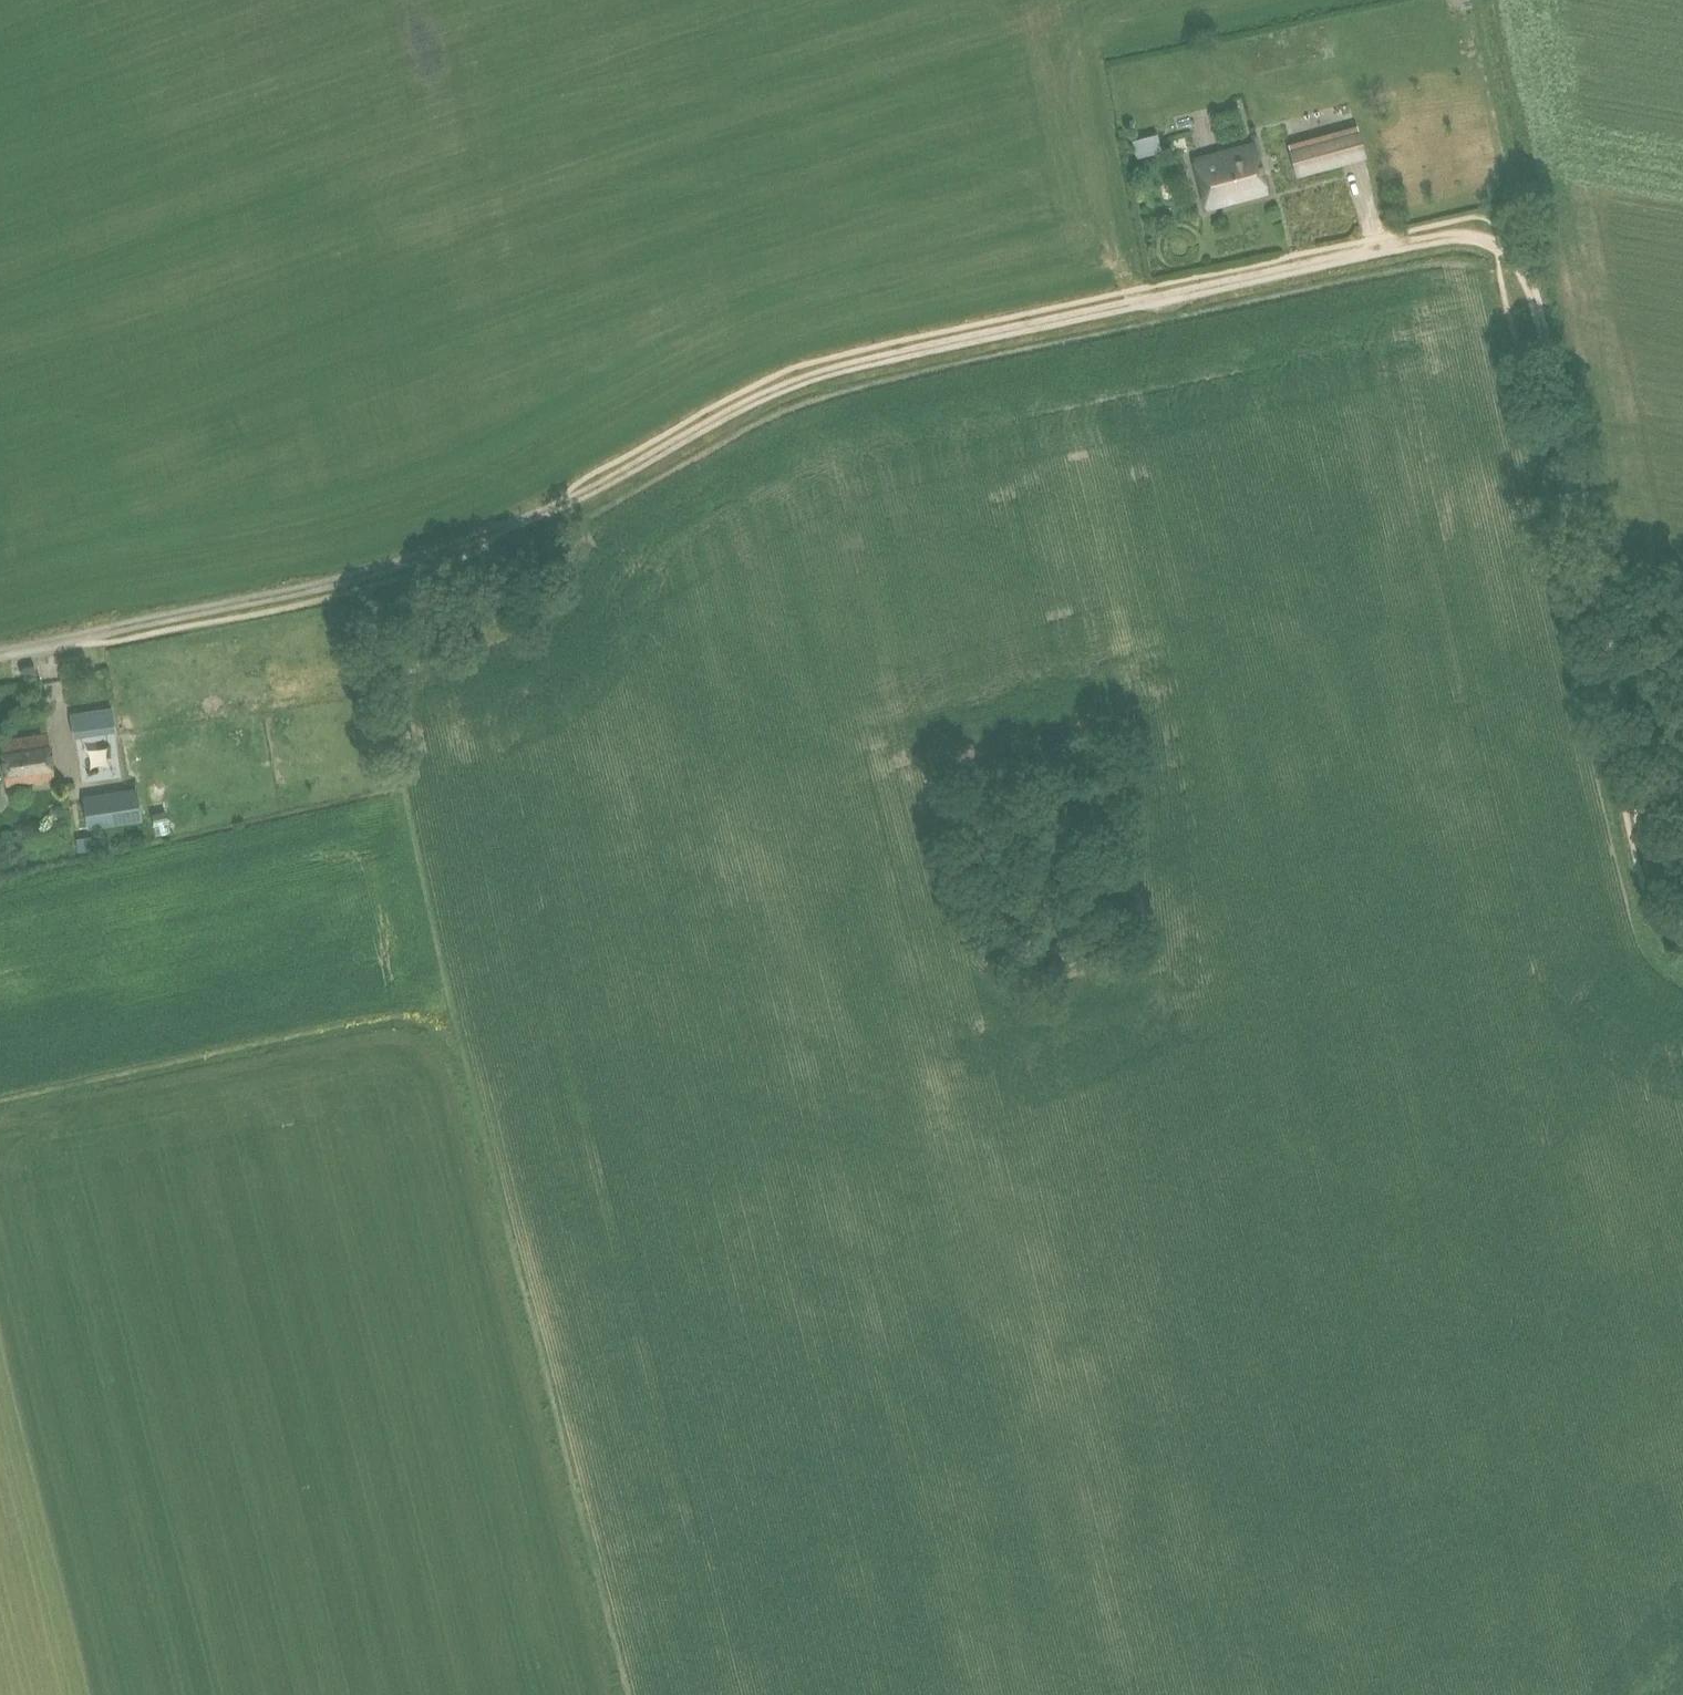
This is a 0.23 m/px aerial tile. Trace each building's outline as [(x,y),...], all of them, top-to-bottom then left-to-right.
[(1226,113),(1230,130),(1242,128),(1238,110),(1226,113)] [(1295,152),(1300,171),(1339,160),(1334,141),(1295,152)] [(1208,207),(1267,191),(1254,143),(1195,159),(1208,207)] [(1362,171),(1351,174),(1356,196),(1367,193),(1362,171)] [(1,740),(7,785),(55,778),(49,734),(1,740)] [(85,797),(90,826),(141,818),(136,789),(85,797)]
